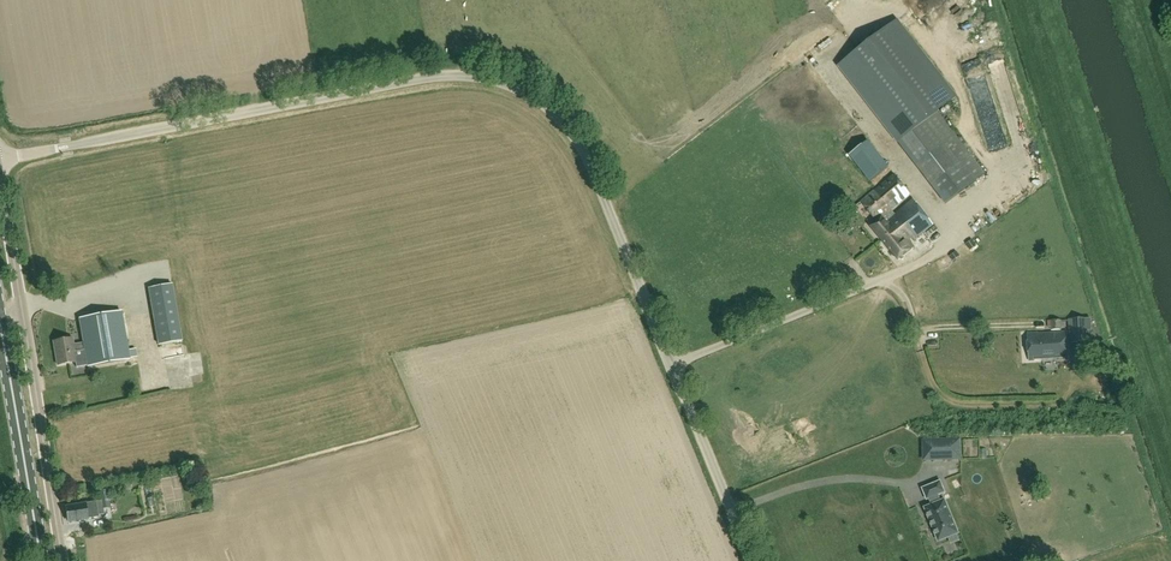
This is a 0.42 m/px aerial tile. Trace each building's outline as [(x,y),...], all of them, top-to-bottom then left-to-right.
[(896,22),(839,66),(930,186),(971,155),(939,112),(955,99),(896,22)] [(854,160),(872,142),(861,130),(842,147),(854,160)] [(650,141),(641,145),(648,160),(657,156),(650,141)] [(866,169),(881,153),(872,145),(857,161),(866,169)] [(872,175),(889,167),(884,157),(867,165),(872,175)] [(871,227),(873,229),(893,212),(891,210),(909,195),(892,175),(860,202),(877,222),(871,227)] [(985,193),(974,197),(977,203),(988,199),(985,193)] [(893,212),(873,229),(898,260),(905,255),(910,261),(919,255),(909,243),(933,225),(914,200),(894,215),(893,212)] [(971,251),(978,246),(973,240),(966,245),(971,251)] [(1055,254),(1066,250),(1063,242),(1052,246),(1055,254)] [(960,256),(957,252),(950,257),(954,261),(960,256)] [(148,289),(158,345),(182,341),(172,284),(148,289)] [(121,313),(80,320),(84,343),(88,365),(88,367),(130,360),(121,313)] [(1062,330),(1061,318),(1051,318),(1051,330),(1062,330)] [(1088,319),(1071,320),(1072,343),(1089,342),(1088,319)] [(1066,333),(1028,335),(1029,360),(1067,358),(1066,333)] [(77,367),(88,365),(84,343),(73,345),(72,339),(54,342),(58,366),(76,362),(77,367)] [(1085,346),(1086,356),(1095,355),(1094,345),(1085,346)] [(132,382),(138,395),(160,385),(155,373),(132,382)] [(960,440),(933,441),(933,460),(960,459),(960,440)] [(944,481),(947,471),(924,464),(921,475),(944,481)] [(107,490),(98,492),(102,509),(111,508),(109,494),(133,490),(131,481),(107,485),(107,490)] [(940,481),(922,489),(927,500),(929,499),(938,495),(945,493),(940,481)] [(932,506),(925,508),(939,541),(958,533),(944,500),(941,502),(938,495),(929,499),(932,506)] [(96,501),(65,507),(68,523),(99,517),(96,501)] [(1014,527),(1013,540),(1032,541),(1033,528),(1014,527)]
